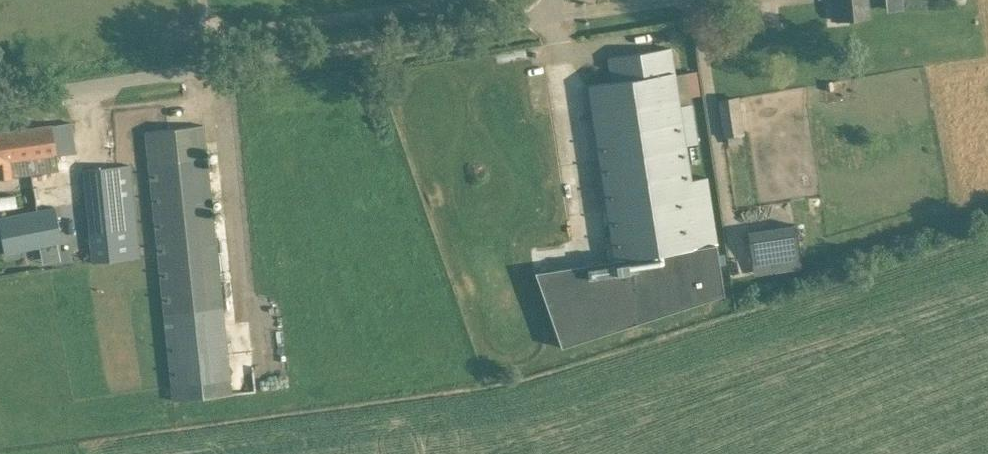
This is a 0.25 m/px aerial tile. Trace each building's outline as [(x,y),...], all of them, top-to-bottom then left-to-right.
[(837,20),(869,16),(867,0),(842,0),(842,1),(835,1),(837,20)] [(900,0),(884,0),(885,9),(900,8),(900,0)] [(612,81),(588,85),(591,105),(615,259),(592,263),(602,333),(725,294),(723,280),(721,264),(707,177),(691,179),(686,144),(697,142),(695,123),(691,103),(680,105),(671,47),(608,57),(612,81)] [(826,62),(818,63),(819,73),(827,72),(826,62)] [(741,135),(744,134),(739,96),(717,99),(722,138),(727,137),(728,145),(742,143),(741,135)] [(0,132),(0,178),(58,170),(56,155),(76,153),(71,122),(0,132)] [(146,130),(174,399),(232,393),(203,124),(146,130)] [(84,169),(93,262),(139,257),(130,164),(84,169)] [(40,246),(63,242),(55,205),(0,216),(0,230),(5,253),(40,246)] [(753,275),(800,266),(791,222),(745,231),(753,275)] [(68,248),(59,250),(62,262),(70,260),(68,248)]
